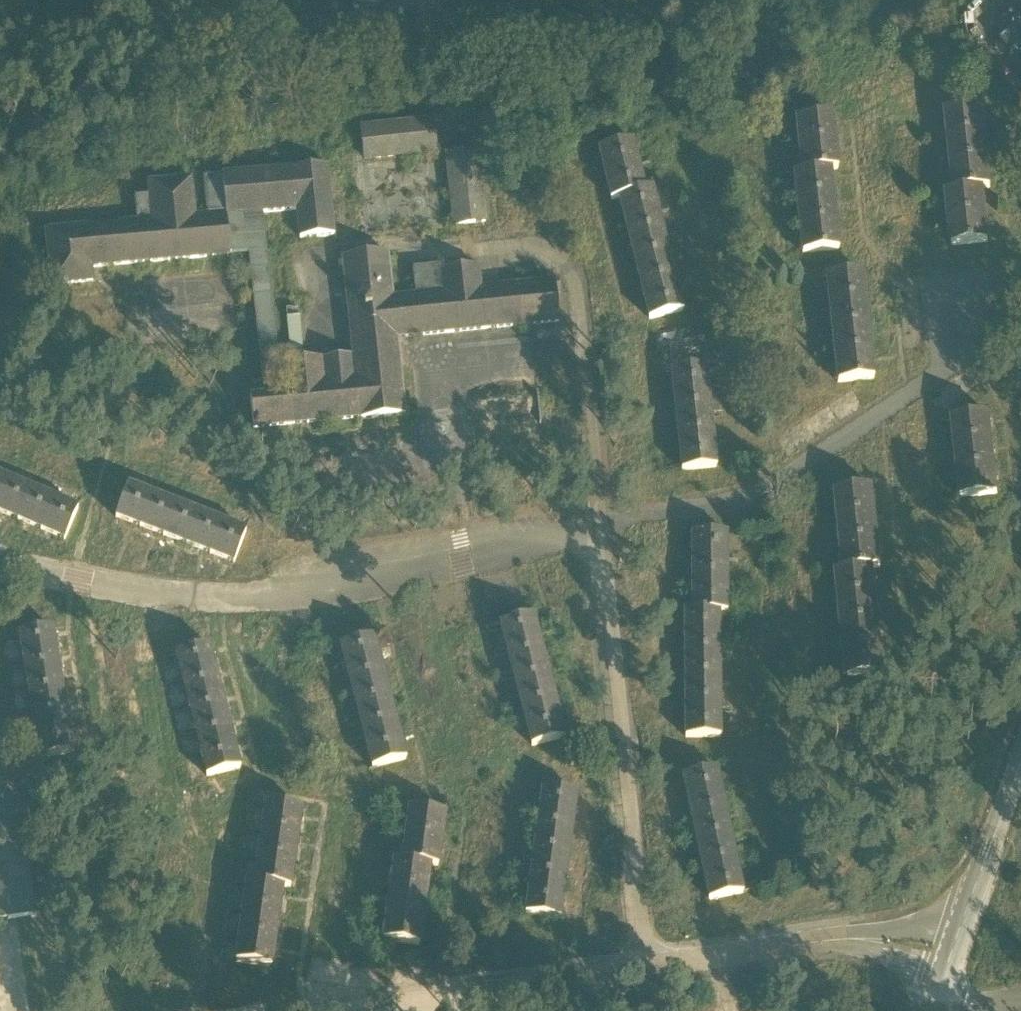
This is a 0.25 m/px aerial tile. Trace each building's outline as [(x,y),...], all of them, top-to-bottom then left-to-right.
[(1001,43),(1020,67),(1020,27),(1001,43)] [(951,246),(993,242),(981,109),(940,113),(951,246)] [(829,116),(791,120),(797,173),(790,174),(798,254),(841,250),(829,116)] [(434,120),(359,124),(361,159),(436,155),(434,120)] [(682,313),(654,187),(644,189),(633,142),(589,152),(601,204),(617,200),(645,321),(682,313)] [(445,152),(452,226),(484,223),(477,149),(445,152)] [(43,237),(51,293),(93,287),(92,276),(230,257),(225,221),(295,212),(299,240),(337,235),(327,164),(216,179),(217,185),(219,185),(223,215),(197,219),(191,180),(146,186),(148,199),(134,201),(137,223),(43,237)] [(832,384),(873,381),(865,272),(824,275),(832,384)] [(665,345),(680,474),(718,469),(702,341),(665,345)] [(991,415),(949,418),(956,500),(998,496),(991,415)] [(0,475),(0,517),(65,542),(79,505),(0,475)] [(123,486),(111,522),(235,563),(247,527),(123,486)] [(875,570),(881,570),(874,488),(829,492),(846,679),(885,675),(875,570)] [(720,737),(719,614),(727,614),(727,533),(689,533),(689,613),(681,613),(682,737),(720,737)] [(535,616),(498,625),(526,749),(564,740),(535,616)] [(72,752),(55,628),(17,634),(33,757),(72,752)] [(404,761),(377,637),(340,645),(366,769),(404,761)] [(203,779),(240,770),(209,646),(172,655),(203,779)] [(718,766),(681,773),(704,899),(741,892),(718,766)] [(522,913),(561,918),(576,790),(537,786),(522,913)] [(36,913),(29,865),(24,866),(14,795),(0,797),(0,854),(1,854),(1,858),(0,858),(0,918),(36,913)] [(292,887),(302,805),(260,800),(251,879),(242,878),(232,960),(272,965),(282,885),(292,887)] [(439,866),(446,810),(399,805),(382,939),(420,943),(430,865),(439,866)]
